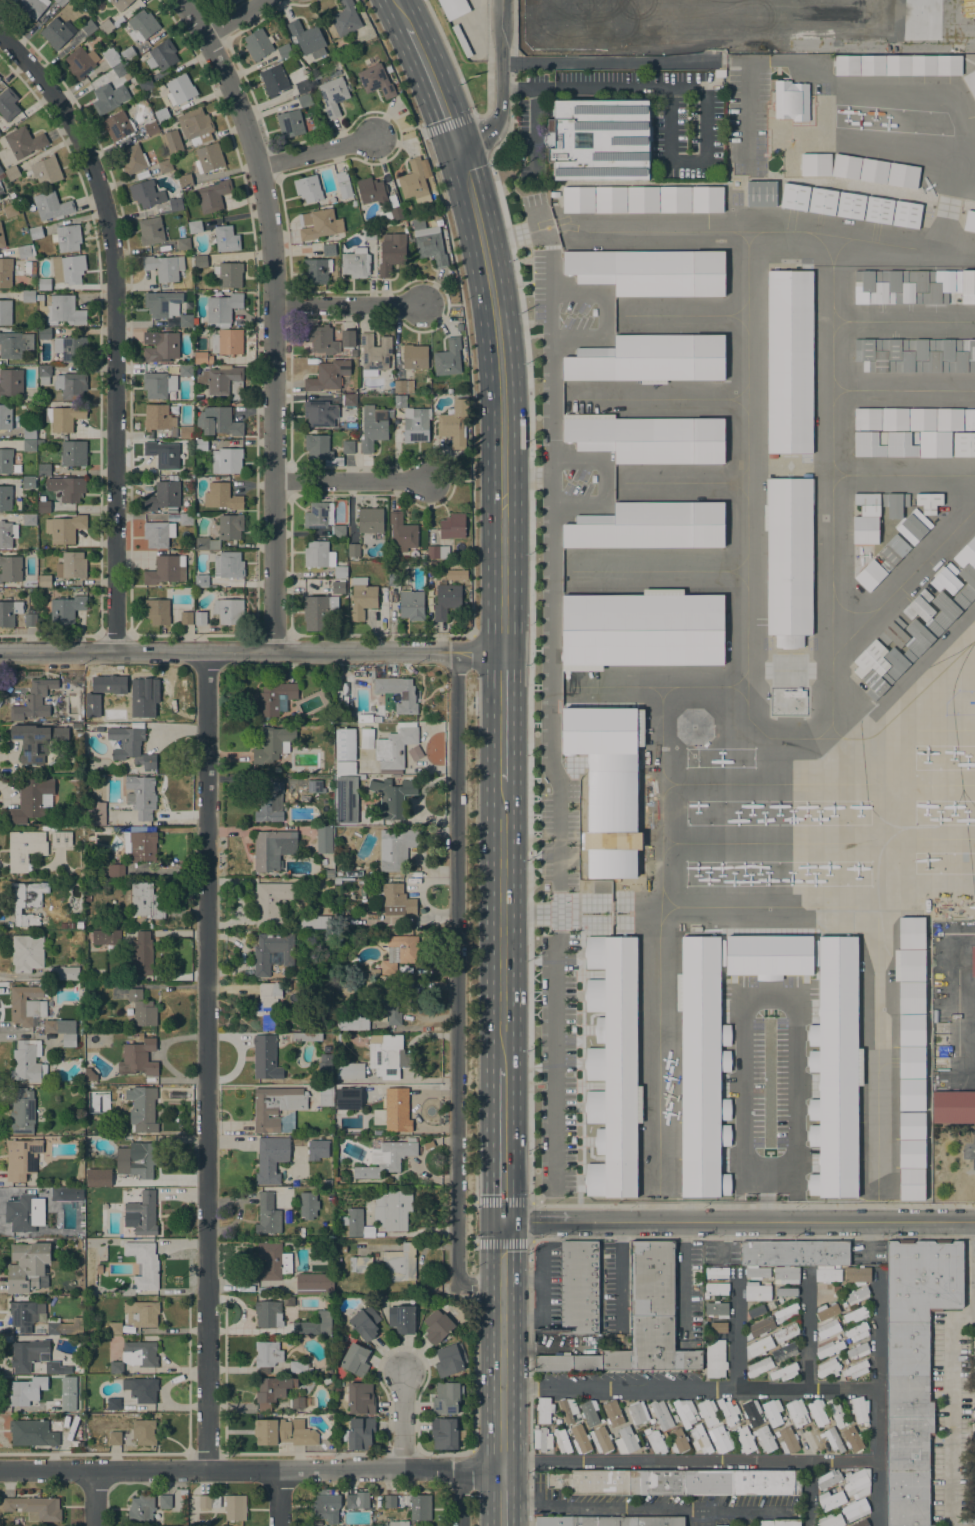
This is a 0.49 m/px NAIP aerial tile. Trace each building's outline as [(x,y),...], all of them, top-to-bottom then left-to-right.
[(13,8),(19,0),(49,0),(50,1),(46,6),(35,21),(30,17),(28,19),(13,8)] [(120,12),(109,0),(133,0),(120,12)] [(342,10),(337,0),(352,0),(354,4),(352,5),(362,26),(338,37),(329,17),(342,10)] [(465,61),(434,0),(484,0),(484,61),(465,61)] [(136,44),(128,33),(133,30),(127,21),(142,9),(146,14),(149,12),(161,27),(143,41),(140,41),(136,44)] [(55,17),(62,24),(66,19),(77,30),(55,51),(49,45),(50,44),(39,33),(55,17)] [(107,18),(115,28),(105,35),(97,26),(107,18)] [(80,27),(89,19),(97,28),(87,36),(80,27)] [(294,36),(292,37),(286,24),(287,24),(287,23),(295,19),(295,20),(297,19),(303,31),(316,24),(326,45),(322,47),(324,53),(313,58),(311,52),(303,56),(294,36)] [(274,49),(259,59),(260,61),(256,63),(255,61),(253,62),(243,45),(246,44),(243,38),(261,27),(270,43),(274,49)] [(160,72),(156,66),(150,70),(144,60),(151,56),(148,51),(162,42),(162,41),(167,37),(176,51),(173,52),(178,60),(160,72)] [(284,58),(281,59),(276,48),(288,43),(292,54),(288,56),(289,57),(284,59),(284,58)] [(79,45),(86,54),(91,50),(97,57),(92,61),(96,65),(82,76),(84,78),(79,82),(77,79),(76,80),(66,68),(69,66),(63,58),(79,45)] [(100,52),(111,45),(121,60),(110,67),(100,52)] [(137,56),(126,63),(119,52),(130,45),(137,56)] [(835,55),(859,55),(859,75),(835,75),(835,55)] [(860,55),(884,55),(885,75),(860,75),(860,55)] [(885,55),(910,55),(910,75),(885,75),(885,55)] [(911,55),(935,55),(935,75),(911,75),(911,55)] [(936,55),(961,56),(961,75),(936,74),(936,55)] [(118,78),(111,69),(122,61),(129,71),(118,78)] [(356,73),(380,62),(389,84),(391,83),(396,95),(385,100),(380,87),(366,94),(356,73)] [(279,64),(289,86),(275,93),(277,96),(270,99),(268,95),(267,96),(263,87),(265,87),(259,73),(279,64)] [(962,77),(974,69),(974,100),(962,77)] [(185,72),(192,86),(193,85),(198,94),(196,95),(197,97),(194,99),(193,96),(177,105),(176,104),(171,106),(165,95),(169,92),(165,83),(185,72)] [(137,82),(148,76),(154,86),(142,92),(137,82)] [(341,76),(350,97),(335,103),(341,115),(329,120),(324,108),(326,107),(317,86),(341,76)] [(306,79),(310,90),(298,95),(294,84),(306,79)] [(775,80),(790,81),(789,118),(774,118),(775,80)] [(130,98),(122,102),(122,101),(119,103),(120,105),(98,116),(91,102),(97,99),(92,90),(108,82),(108,83),(109,82),(112,89),(113,91),(115,90),(115,88),(123,83),(130,98)] [(793,84),(806,84),(806,83),(808,83),(808,120),(794,120),(793,84)] [(1,115),(0,114),(0,94),(8,87),(18,98),(14,103),(20,110),(7,122),(7,121),(6,122),(1,116),(1,115)] [(309,93),(313,104),(301,108),(297,98),(309,93)] [(547,119),(554,119),(554,100),(648,100),(648,102),(650,102),(650,178),(648,178),(648,180),(554,180),(554,176),(552,176),(552,163),(554,163),(554,161),(547,161),(547,148),(546,148),(545,147),(544,145),(543,143),(543,141),(543,139),(544,137),(545,135),(547,132),(547,119)] [(165,107),(170,118),(158,123),(153,112),(165,107)] [(185,139),(176,117),(200,107),(204,115),(207,113),(210,121),(211,121),(214,127),(213,128),(214,129),(209,131),(213,140),(202,145),(201,143),(193,146),(190,140),(187,138),(185,139)] [(122,109),(128,119),(129,118),(131,122),(132,122),(136,130),(133,132),(134,133),(130,136),(129,134),(113,143),(101,120),(122,109)] [(305,133),(282,139),(276,115),(299,109),(305,133)] [(143,125),(155,120),(159,130),(148,135),(143,125)] [(3,136),(24,125),(31,139),(43,132),(49,144),(36,150),(35,149),(30,152),(31,153),(16,161),(3,136)] [(184,149),(169,155),(161,133),(176,128),(184,149)] [(194,149),(217,141),(225,165),(223,165),(224,168),(222,169),(221,166),(199,174),(194,161),(198,159),(194,149)] [(130,174),(131,176),(127,177),(127,175),(125,176),(121,166),(123,166),(117,151),(138,143),(142,153),(144,152),(149,166),(130,174)] [(63,178),(41,187),(37,177),(34,178),(29,165),(50,157),(49,155),(53,153),(63,178)] [(829,153),(800,154),(800,176),(830,175),(829,153)] [(397,177),(411,172),(407,159),(419,155),(423,168),(421,168),(429,193),(415,198),(414,195),(403,198),(397,177)] [(918,165),(833,155),(830,177),(916,187),(918,165)] [(169,158),(173,169),(160,173),(157,162),(169,158)] [(9,181),(4,171),(15,166),(20,175),(9,181)] [(334,174),(346,170),(353,196),(341,199),(334,174)] [(181,187),(178,176),(190,173),(193,184),(181,187)] [(316,174),(320,190),(321,190),(323,198),(305,203),(304,197),(301,198),(300,194),(296,195),(292,180),(316,174)] [(356,180),(370,176),(371,180),(375,179),(376,182),(382,180),(383,185),(385,185),(388,192),(385,193),(388,203),(378,205),(377,200),(362,204),(356,180)] [(152,178),(152,179),(154,185),(153,185),(155,192),(163,190),(167,200),(141,208),(140,202),(137,203),(136,199),(132,200),(128,185),(152,178)] [(196,189),(213,184),(212,182),(220,180),(220,181),(229,178),(233,192),(221,195),(221,194),(220,194),(224,209),(202,214),(196,189)] [(746,182),(776,181),(776,205),(747,206),(746,182)] [(810,187),(806,211),(780,207),(784,182),(810,187)] [(691,184),(722,184),(722,211),(690,210),(691,184)] [(561,186),(593,185),(593,211),(561,212),(561,186)] [(626,185),(658,185),(658,211),(626,211),(626,185)] [(659,185),(690,185),(690,211),(659,211),(659,185)] [(594,186),(625,186),(625,211),(594,211),(594,186)] [(838,191),(834,215),(808,211),(812,187),(838,191)] [(32,196),(54,189),(58,204),(72,199),(76,212),(63,216),(62,214),(40,221),(32,196)] [(866,195),(862,220),(835,216),(839,191),(866,195)] [(388,196),(394,194),(398,205),(400,204),(404,217),(393,220),(392,218),(379,222),(376,212),(391,207),(388,196)] [(893,200),(890,224),(864,220),(868,196),(893,200)] [(181,197),(183,209),(171,212),(169,200),(168,201),(168,198),(173,197),(173,199),(181,197)] [(896,200),(922,205),(918,229),(892,225),(896,200)] [(2,208),(15,203),(19,214),(6,219),(2,208)] [(310,211),(332,208),(336,233),(317,236),(318,238),(300,241),(298,228),(312,226),(312,224),(299,226),(297,214),(310,212),(310,211)] [(974,232),(974,212),(966,210),(962,230),(974,232)] [(439,212),(441,219),(433,221),(432,214),(439,212)] [(160,216),(165,241),(141,246),(139,236),(140,235),(137,220),(160,216)] [(189,233),(187,223),(200,221),(202,231),(189,233)] [(79,224),(81,243),(78,244),(79,250),(59,253),(57,241),(51,242),(50,234),(56,234),(56,227),(79,224)] [(215,235),(214,235),(214,227),(214,226),(232,225),(232,235),(239,234),(240,250),(217,252),(216,245),(215,235)] [(439,225),(444,254),(446,254),(448,267),(435,269),(433,255),(418,258),(413,230),(439,225)] [(28,229),(41,226),(43,237),(31,240),(28,229)] [(363,227),(375,227),(375,240),(363,239),(363,227)] [(405,233),(405,264),(390,264),(390,278),(378,278),(378,263),(381,263),(381,241),(391,241),(391,233),(405,233)] [(189,237),(190,249),(177,250),(176,238),(189,237)] [(335,243),(336,255),(323,256),(322,244),(335,243)] [(19,258),(17,248),(32,245),(35,255),(32,256),(19,258)] [(341,253),(353,253),(353,247),(366,247),(366,254),(370,254),(370,272),(369,272),(369,275),(367,275),(367,277),(365,277),(365,278),(357,278),(350,278),(350,273),(341,274),(341,253)] [(562,249),(723,248),(724,295),(613,295),(613,282),(575,283),(575,273),(562,273),(562,249)] [(62,283),(62,282),(54,283),(51,258),(61,257),(61,258),(84,255),(86,274),(80,275),(81,284),(67,285),(67,283),(62,283)] [(157,283),(156,268),(154,268),(154,270),(143,270),(141,257),(153,256),(153,257),(176,256),(183,256),(184,270),(177,270),(178,281),(157,283)] [(195,268),(194,257),(206,256),(207,266),(195,268)] [(11,288),(0,288),(0,259),(12,259),(12,271),(11,271),(11,288)] [(332,259),(332,272),(327,272),(327,284),(304,284),(304,269),(303,269),(303,259),(332,259)] [(36,262),(35,273),(24,273),(25,261),(36,262)] [(242,263),(242,272),(241,272),(241,287),(218,287),(219,277),(213,277),(213,265),(219,265),(219,263),(242,263)] [(766,269),(812,269),(812,452),(766,452),(766,269)] [(854,271),(974,270),(974,303),(974,294),(961,295),(961,292),(947,292),(947,303),(868,303),(868,292),(854,292),(854,271)] [(51,278),(51,290),(38,290),(38,278),(51,278)] [(22,291),(35,291),(34,302),(22,302),(22,291)] [(144,292),(182,292),(182,303),(178,303),(178,315),(171,315),(171,318),(158,318),(158,320),(153,320),(154,318),(150,318),(150,314),(148,314),(148,307),(144,307),(144,292)] [(231,322),(206,322),(207,296),(229,297),(229,293),(243,293),(243,308),(231,308),(231,322)] [(45,325),(46,294),(74,295),(74,310),(86,310),(86,325),(66,325),(66,320),(57,320),(57,325),(46,325),(45,325)] [(11,325),(0,325),(0,300),(11,300),(11,325)] [(192,314),(192,327),(179,327),(179,314),(192,314)] [(310,342),(304,342),(304,327),(323,326),(323,324),(328,324),(328,327),(331,327),(331,341),(338,341),(338,353),(333,353),(333,355),(324,355),(324,352),(311,352),(310,342)] [(228,329),(242,329),(242,354),(218,354),(218,353),(211,353),(211,334),(218,334),(218,329),(219,329),(219,326),(228,326),(228,329)] [(37,339),(37,328),(50,328),(50,339),(37,339)] [(341,347),(340,330),(355,330),(355,347),(341,347)] [(178,332),(179,358),(159,358),(159,359),(143,359),(143,348),(155,348),(155,344),(143,344),(142,331),(157,331),(157,332),(178,332)] [(360,332),(373,333),(373,346),(380,346),(380,336),(391,336),(391,355),(388,355),(388,369),(377,369),(376,375),(363,375),(363,369),(362,369),(362,346),(360,346),(360,332)] [(21,359),(0,359),(0,333),(33,333),(33,346),(24,346),(24,350),(21,350),(21,359)] [(725,379),(562,379),(562,355),(574,355),(574,347),(613,347),(613,333),(725,333),(725,379)] [(461,373),(435,376),(432,352),(447,351),(446,337),(459,336),(460,349),(458,349),(461,373)] [(87,337),(87,346),(85,346),(85,361),(62,362),(62,352),(53,352),(53,340),(53,337),(87,337)] [(854,338),(974,339),(974,373),(868,372),(868,360),(860,360),(860,362),(854,362),(854,338)] [(403,344),(412,344),(412,345),(427,346),(427,368),(402,368),(403,344)] [(194,351),(207,351),(207,353),(208,353),(208,356),(207,356),(207,357),(210,357),(210,363),(207,363),(207,364),(194,364),(194,351)] [(350,375),(347,375),(347,376),(341,376),(341,375),(340,375),(340,377),(341,377),(341,385),(340,385),(340,389),(320,389),(320,391),(303,391),(303,378),(317,378),(317,363),(332,363),(332,359),(350,359),(350,375)] [(38,365),(51,366),(51,377),(49,377),(49,385),(39,384),(39,376),(37,376),(38,365)] [(179,376),(179,365),(192,365),(192,376),(179,376)] [(208,384),(196,384),(196,375),(201,375),(201,370),(207,370),(207,369),(218,369),(218,365),(230,365),(230,367),(242,367),(242,381),(242,400),(230,400),(230,379),(228,379),(228,395),(207,395),(208,384)] [(22,395),(0,395),(0,369),(22,369),(22,395)] [(167,373),(167,375),(176,375),(176,390),(169,390),(169,393),(167,393),(167,399),(146,399),(146,390),(143,390),(143,382),(142,382),(142,374),(143,374),(143,373),(167,373)] [(86,374),(86,391),(83,391),(83,400),(62,400),(62,389),(53,389),(53,380),(55,380),(55,375),(61,375),(61,374),(86,374)] [(413,380),(413,393),(394,393),(394,380),(413,380)] [(343,395),(356,395),(356,405),(343,405),(343,395)] [(406,395),(406,407),(394,407),(394,395),(406,395)] [(451,437),(452,437),(452,436),(437,436),(437,414),(446,414),(446,408),(453,408),(453,399),(468,399),(468,416),(465,416),(465,449),(451,449),(451,437)] [(307,427),(307,418),(303,418),(303,401),(328,401),(328,405),(338,405),(338,418),(334,418),(334,427),(307,427)] [(11,429),(0,429),(0,404),(11,404),(11,429)] [(168,404),(168,414),(170,414),(170,417),(176,417),(176,427),(170,427),(170,429),(150,429),(150,431),(146,431),(145,429),(143,429),(143,420),(145,420),(144,404),(168,404)] [(51,432),(51,422),(45,422),(45,408),(51,408),(51,407),(70,407),(74,407),(74,405),(86,405),(86,411),(87,411),(87,414),(86,414),(86,419),(74,419),(74,417),(72,417),(72,432),(51,432)] [(387,439),(372,439),(372,452),(371,452),(371,454),(362,454),(362,452),(360,452),(360,439),(363,439),(363,405),(374,405),(374,409),(387,409),(387,410),(387,439)] [(203,417),(203,407),(230,407),(230,422),(243,422),(243,436),(231,436),(231,433),(227,433),(227,432),(214,433),(214,434),(203,435),(203,429),(203,417)] [(879,407),(879,428),(853,428),(853,407),(879,407)] [(880,407),(907,407),(907,429),(880,429),(880,407)] [(908,407),(934,407),(934,429),(908,429),(908,407)] [(935,407),(961,407),(961,429),(935,429),(935,407)] [(430,408),(430,418),(428,418),(428,441),(413,441),(413,443),(403,443),(403,442),(402,442),(402,440),(401,440),(401,438),(403,438),(403,413),(404,408),(412,408),(427,408),(430,408)] [(963,408),(974,408),(974,428),(963,428),(963,408)] [(561,417),(723,416),(723,462),(613,463),(613,450),(574,450),(574,440),(561,440),(561,417)] [(22,438),(23,426),(36,426),(36,438),(22,438)] [(192,426),(192,438),(180,438),(180,426),(192,426)] [(853,430),(876,430),(876,443),(884,443),(884,454),(853,454),(853,430)] [(885,430),(909,430),(909,431),(916,431),(916,445),(917,445),(917,454),(885,454),(885,430)] [(918,430),(949,430),(949,456),(918,456),(918,430)] [(952,431),(974,431),(974,455),(952,455),(952,431)] [(328,434),(328,450),(332,450),(332,456),(342,456),(342,465),(324,465),(324,459),(306,458),(307,449),(304,449),(304,433),(328,434)] [(341,439),(353,439),(353,452),(341,452),(341,439)] [(22,451),(22,440),(36,440),(36,451),(22,451)] [(207,440),(207,450),(194,450),(194,440),(207,440)] [(61,441),(86,441),(86,466),(61,466),(61,441)] [(155,441),(155,443),(157,443),(157,442),(159,442),(159,443),(178,443),(178,469),(156,469),(156,455),(143,455),(143,441),(155,441)] [(242,448),(242,458),(241,458),(241,473),(211,473),(211,450),(218,450),(218,448),(242,448)] [(11,473),(0,473),(0,449),(12,449),(12,457),(11,457),(11,473)] [(50,464),(50,475),(37,475),(37,463),(50,464)] [(766,476),(812,476),(812,634),(802,634),(773,634),(766,634),(766,476)] [(35,477),(34,488),(22,488),(22,477),(35,477)] [(45,478),(61,478),(85,478),(85,493),(82,493),(82,497),(79,497),(79,503),(60,503),(60,494),(61,494),(61,491),(48,491),(45,488),(45,478)] [(142,496),(155,496),(155,481),(179,481),(179,513),(142,513),(142,496)] [(231,507),(225,507),(225,508),(222,508),(222,507),(220,507),(220,508),(218,508),(218,507),(203,507),(203,492),(208,492),(208,482),(229,482),(229,497),(231,497),(231,496),(242,496),(242,501),(243,501),(243,504),(242,504),(242,510),(231,510),(231,507)] [(11,511),(0,511),(0,486),(11,486),(11,511)] [(880,492),(908,492),(908,506),(902,506),(902,517),(886,517),(886,506),(880,506),(880,492)] [(915,492),(942,492),(942,503),(935,503),(935,513),(922,513),(922,504),(922,503),(915,503),(915,492)] [(853,493),(879,493),(878,514),(860,514),(860,504),(853,504),(853,493)] [(723,545),(723,546),(561,546),(561,523),(574,522),(574,514),(613,514),(613,500),(639,500),(723,500),(723,545)] [(37,512),(37,501),(50,501),(50,513),(37,512)] [(303,528),(303,512),(310,512),(310,502),(328,502),(328,510),(327,510),(327,528),(303,528)] [(332,520),(339,520),(339,524),(346,524),(345,505),(332,505),(332,520)] [(383,508),(383,533),(358,532),(358,508),(383,508)] [(417,547),(407,547),(407,552),(391,552),(391,524),(389,524),(389,511),(402,511),(402,524),(417,524),(417,547)] [(910,511),(918,520),(922,515),(932,525),(912,545),(903,536),(908,531),(900,523),(899,522),(910,511)] [(465,513),(465,538),(448,538),(448,539),(439,539),(439,519),(445,519),(445,516),(449,516),(449,513),(465,513)] [(36,514),(36,525),(22,525),(22,514),(36,514)] [(179,514),(192,514),(193,525),(179,525),(179,514)] [(218,540),(218,515),(236,515),(236,514),(243,514),(243,530),(240,530),(240,539),(219,539),(219,549),(195,549),(195,537),(208,537),(208,540),(211,540),(218,540)] [(74,544),(51,544),(51,533),(44,533),(44,519),(50,519),(50,518),(71,518),(71,517),(74,517),(74,515),(86,515),(86,528),(74,528),(74,544)] [(852,515),(877,515),(877,542),(852,542),(852,515)] [(12,548),(0,548),(0,520),(4,520),(4,522),(11,522),(11,524),(17,524),(17,538),(12,538),(12,548)] [(147,548),(147,539),(143,539),(143,524),(144,524),(144,522),(168,522),(168,523),(174,523),(174,537),(168,537),(168,548),(147,548)] [(345,525),(345,537),(332,537),(332,525),(345,525)] [(950,556),(974,531),(974,569),(966,560),(960,566),(950,556)] [(896,533),(910,547),(886,571),(879,563),(883,559),(877,552),(896,533)] [(307,541),(328,541),(328,552),(335,552),(335,566),(347,566),(347,578),(334,578),(334,566),(318,566),(318,567),(315,568),(315,566),(314,566),(314,567),(311,567),(311,566),(309,566),(309,568),(306,568),(306,566),(304,566),(304,547),(307,547),(307,541)] [(360,544),(359,556),(348,556),(348,543),(360,544)] [(427,546),(448,546),(448,558),(427,558),(427,546)] [(55,563),(62,563),(62,552),(83,552),(83,558),(86,558),(86,578),(84,578),(84,580),(81,580),(81,578),(62,578),(62,577),(55,577),(55,563)] [(219,552),(240,552),(240,561),(243,561),(243,569),(244,569),(244,576),(243,576),(243,577),(241,577),(241,579),(238,579),(238,577),(231,577),(231,579),(229,579),(229,577),(219,577),(219,575),(213,575),(213,555),(219,555),(219,552)] [(179,555),(179,566),(185,566),(185,581),(159,581),(159,582),(155,582),(155,585),(143,585),(143,571),(155,571),(155,555),(179,555)] [(1,584),(0,584),(0,573),(1,566),(0,566),(0,556),(2,556),(21,556),(21,581),(1,581),(1,584)] [(853,576),(872,557),(887,572),(868,591),(853,576)] [(928,581),(948,560),(955,567),(953,569),(956,571),(952,575),(960,583),(951,593),(942,585),(939,588),(937,586),(935,588),(928,581)] [(966,562),(974,570),(974,596),(969,602),(958,590),(966,582),(956,572),(966,562)] [(444,580),(466,580),(466,570),(445,569),(444,580)] [(388,572),(400,572),(400,586),(388,586),(388,572)] [(51,575),(51,586),(38,586),(38,575),(51,575)] [(208,575),(208,587),(194,587),(195,575),(208,575)] [(367,577),(367,586),(377,586),(377,608),(362,608),(362,609),(364,609),(364,621),(359,621),(359,622),(355,622),(355,621),(350,621),(350,610),(351,610),(351,605),(352,605),(352,600),(349,600),(349,595),(352,595),(352,585),(352,577),(367,577)] [(461,608),(445,608),(445,621),(435,621),(433,621),(433,604),(436,604),(436,585),(438,585),(438,579),(450,579),(450,585),(461,585),(461,608)] [(338,581),(338,580),(345,580),(345,594),(332,594),(332,581),(338,581)] [(900,610),(923,587),(929,594),(927,596),(929,598),(926,601),(935,611),(924,621),(916,613),(913,615),(911,614),(908,617),(900,610)] [(943,628),(932,617),(939,609),(930,600),(940,589),(950,598),(957,590),(969,602),(943,628)] [(423,591),(423,614),(424,614),(424,621),(408,621),(408,618),(399,618),(399,591),(423,591)] [(722,593),(722,664),(560,664),(560,593),(722,593)] [(86,610),(74,610),(74,625),(51,625),(51,610),(52,610),(52,599),(73,599),(73,595),(86,595),(86,610)] [(338,596),(338,611),(329,611),(329,631),(303,631),(303,596),(338,596)] [(169,599),(169,616),(170,616),(169,625),(151,625),(151,619),(148,619),(148,615),(144,614),(144,599),(169,599)] [(243,599),(243,624),(219,624),(219,614),(211,614),(213,599),(243,599)] [(3,628),(0,628),(0,626),(0,601),(22,601),(22,609),(12,609),(12,626),(11,626),(11,628),(7,627),(7,626),(6,626),(6,628),(4,628),(4,626),(3,626),(3,628)] [(180,612),(192,611),(192,624),(180,624),(180,612)] [(194,612),(206,612),(206,624),(194,624),(194,612)] [(24,613),(35,613),(35,627),(24,627),(24,613)] [(876,635),(896,615),(905,624),(900,629),(909,638),(898,649),(890,641),(886,645),(876,635)] [(916,656),(903,644),(911,636),(903,628),(914,617),(922,625),(930,617),(943,629),(916,656)] [(773,634),(773,647),(802,647),(802,634),(773,634)] [(852,661),(875,638),(884,647),(878,654),(886,662),(875,672),(867,664),(862,670),(852,661)] [(894,680),(885,671),(892,665),(883,656),(893,646),(901,654),(907,649),(916,658),(894,680)] [(874,702),(864,692),(869,687),(861,678),(871,668),(879,677),(884,672),(894,681),(874,702)] [(89,690),(89,677),(98,677),(98,676),(119,676),(119,690),(89,690)] [(373,678),(401,678),(401,679),(411,679),(411,686),(414,686),(414,695),(415,695),(414,703),(417,703),(417,714),(395,714),(395,703),(400,703),(400,697),(399,697),(399,694),(393,694),(393,693),(373,693),(373,678)] [(9,720),(9,706),(26,706),(26,694),(29,694),(29,687),(30,687),(30,679),(38,679),(42,679),(58,679),(58,689),(46,689),(46,705),(49,705),(49,716),(36,717),(36,715),(28,715),(28,716),(23,716),(23,720),(9,720)] [(156,683),(155,714),(130,714),(130,696),(126,696),(126,683),(156,683)] [(297,699),(286,699),(286,711),(278,712),(278,716),(253,717),(253,707),(257,707),(257,702),(258,702),(258,693),(264,693),(264,686),(274,686),(274,683),(297,683),(297,699)] [(562,706),(635,706),(636,891),(611,890),(611,879),(577,880),(578,779),(571,778),(561,759),(562,706)] [(403,769),(379,769),(379,760),(374,760),(374,739),(387,739),(387,733),(396,733),(396,730),(398,730),(398,729),(396,729),(396,723),(416,723),(416,727),(418,727),(418,744),(417,744),(403,744),(403,769)] [(19,761),(18,757),(20,755),(21,755),(21,739),(11,739),(11,725),(35,725),(35,727),(68,727),(68,741),(58,741),(58,755),(53,760),(55,762),(49,765),(48,763),(46,764),(47,755),(44,755),(44,764),(35,764),(35,766),(31,765),(31,764),(22,764),(19,761)] [(289,753),(278,753),(278,760),(273,760),(273,763),(263,763),(263,765),(252,765),(252,748),(262,748),(262,741),(257,741),(257,726),(272,726),(272,728),(281,728),(281,726),(296,726),(296,741),(289,741),(289,753)] [(125,728),(144,728),(144,740),(140,740),(140,744),(140,754),(156,754),(156,769),(150,769),(150,771),(143,771),(143,764),(133,764),(133,756),(126,757),(126,762),(112,762),(111,749),(120,749),(120,740),(107,740),(107,728),(125,728)] [(335,728),(355,728),(355,734),(358,734),(358,742),(355,742),(355,754),(362,753),(362,760),(336,760),(335,728)] [(361,728),(374,729),(373,748),(360,748),(361,728)] [(83,731),(83,740),(74,740),(74,731),(83,731)] [(417,744),(423,755),(414,761),(407,750),(417,744)] [(355,762),(355,774),(336,774),(336,762),(355,762)] [(125,776),(136,776),(136,777),(154,777),(154,785),(153,785),(153,793),(154,793),(154,794),(156,794),(156,801),(155,801),(155,809),(152,809),(152,821),(137,821),(137,809),(133,809),(133,804),(126,804),(126,793),(133,793),(133,788),(125,788),(125,776)] [(336,777),(357,776),(357,823),(336,823),(336,777)] [(19,780),(54,779),(54,795),(42,795),(42,806),(47,806),(47,816),(40,816),(40,817),(26,817),(26,824),(12,824),(8,824),(8,808),(19,808),(19,780)] [(383,779),(391,779),(391,786),(401,786),(401,780),(417,780),(417,794),(403,795),(403,819),(379,820),(379,793),(367,790),(370,779),(383,783),(383,779)] [(307,793),(307,780),(322,780),(322,788),(325,788),(325,793),(307,793)] [(270,821),(261,821),(254,821),(254,811),(256,811),(256,790),(255,790),(255,781),(283,782),(283,792),(281,792),(281,811),(283,811),(283,821),(270,821)] [(105,825),(90,825),(90,802),(105,802),(105,825)] [(331,853),(316,853),(316,827),(331,827),(331,842),(331,853)] [(380,839),(378,839),(378,830),(418,830),(418,847),(407,847),(407,872),(380,872),(380,839)] [(71,831),(71,846),(51,846),(51,831),(71,831)] [(254,832),(296,831),(297,855),(280,855),(280,853),(274,853),(274,859),(279,859),(279,870),(273,870),(273,872),(254,872),(254,832)] [(9,832),(45,832),(45,841),(47,841),(47,855),(36,855),(36,853),(27,853),(27,863),(31,863),(31,871),(28,871),(28,873),(9,873),(9,832)] [(157,832),(157,843),(155,843),(155,861),(136,861),(136,862),(128,862),(128,854),(124,854),(124,842),(122,832),(157,832)] [(124,877),(108,877),(108,865),(111,865),(111,864),(124,864),(124,877)] [(377,882),(387,882),(387,879),(398,879),(398,883),(403,883),(403,893),(406,893),(406,898),(416,898),(416,915),(404,915),(387,915),(384,915),(384,905),(377,905),(377,882)] [(131,880),(157,880),(157,903),(165,904),(165,919),(149,918),(149,915),(131,915),(131,880)] [(39,926),(14,926),(14,893),(11,893),(11,882),(15,882),(15,883),(39,883),(39,882),(49,882),(49,892),(42,892),(42,907),(28,907),(28,914),(39,914),(40,916),(40,920),(39,920),(39,921),(41,921),(40,924),(39,926)] [(294,883),(294,899),(279,899),(279,906),(280,906),(280,916),(283,916),(283,927),(256,927),(256,907),(253,907),(253,891),(256,891),(256,883),(294,883)] [(330,916),(330,928),(300,928),(300,916),(330,916)] [(924,947),(898,948),(898,916),(924,916),(924,947)] [(121,944),(118,944),(118,951),(107,951),(107,944),(101,944),(101,930),(121,930),(121,944)] [(128,975),(128,964),(132,964),(132,940),(136,940),(136,930),(150,930),(150,939),(152,939),(152,947),(152,965),(152,975),(128,975)] [(293,934),(293,965),(282,965),(269,965),(269,977),(254,977),(254,945),(257,945),(257,934),(272,934),(272,936),(282,936),(282,934),(293,934)] [(14,973),(14,964),(12,964),(12,935),(44,935),(43,968),(31,968),(31,973),(14,973)] [(418,962),(396,962),(396,974),(381,974),(381,960),(388,960),(388,936),(418,935),(418,962)] [(636,935),(583,935),(583,969),(602,969),(602,978),(583,978),(583,1012),(601,1012),(601,1015),(594,1015),(594,1042),(603,1043),(603,1047),(585,1047),(585,1079),(604,1079),(604,1091),(585,1091),(585,1122),(603,1122),(603,1129),(595,1129),(595,1153),(604,1153),(604,1164),(586,1164),(586,1195),(635,1195),(636,935)] [(680,1196),(679,935),(719,936),(718,1196),(680,1196)] [(725,935),(725,973),(811,973),(812,935),(725,935)] [(857,935),(818,935),(819,1196),(858,1195),(857,935)] [(898,980),(898,949),(924,949),(924,980),(898,980)] [(79,967),(79,980),(47,980),(47,967),(79,967)] [(369,979),(356,980),(356,973),(369,972),(369,979)] [(898,1012),(898,981),(925,981),(925,1012),(898,1012)] [(277,1030),(253,1030),(253,1002),(259,1002),(259,984),(260,984),(260,983),(274,983),(274,982),(277,982),(277,983),(282,983),(282,998),(277,998),(277,1030)] [(43,986),(43,998),(28,998),(28,996),(26,996),(26,1000),(39,1000),(39,1001),(46,1001),(46,1016),(32,1016),(32,1027),(21,1027),(21,1023),(14,1023),(14,1022),(10,1022),(10,986),(43,986)] [(128,988),(142,988),(142,1000),(152,1000),(152,1006),(156,1006),(156,1025),(155,1025),(155,1032),(150,1032),(150,1025),(134,1025),(134,1001),(128,1001),(128,988)] [(401,988),(401,997),(399,997),(399,1000),(397,1000),(397,1012),(401,1012),(401,1025),(387,1025),(387,1016),(386,1016),(386,1014),(377,1014),(377,988),(401,988)] [(319,1009),(318,998),(328,998),(328,1009),(319,1009)] [(336,1030),(336,1011),(360,1011),(360,1017),(368,1017),(368,1030),(336,1030)] [(899,1045),(899,1013),(924,1013),(924,1045),(899,1045)] [(43,1032),(43,1020),(57,1020),(57,1032),(43,1032)] [(62,1047),(62,1034),(76,1034),(76,1047),(62,1047)] [(156,1037),(156,1051),(147,1051),(147,1061),(158,1061),(158,1076),(144,1075),(144,1070),(136,1070),(136,1071),(135,1071),(135,1073),(117,1073),(117,1061),(123,1061),(123,1057),(121,1057),(121,1052),(123,1052),(123,1043),(143,1044),(143,1039),(138,1039),(138,1034),(143,1034),(143,1037),(156,1037)] [(253,1044),(252,1044),(252,1037),(253,1037),(253,1034),(275,1034),(275,1067),(283,1067),(283,1078),(253,1078),(253,1044)] [(381,1080),(381,1076),(375,1076),(375,1068),(370,1068),(370,1043),(374,1043),(374,1034),(402,1034),(402,1049),(403,1049),(403,1053),(412,1053),(412,1067),(399,1067),(399,1079),(381,1080)] [(46,1081),(41,1081),(28,1081),(28,1078),(21,1079),(21,1080),(10,1080),(10,1070),(14,1070),(14,1058),(12,1058),(12,1049),(13,1049),(13,1040),(17,1040),(17,1039),(35,1039),(35,1040),(40,1040),(40,1044),(41,1044),(41,1056),(35,1056),(35,1063),(41,1063),(41,1064),(46,1064),(46,1081)] [(899,1077),(899,1046),(924,1046),(924,1077),(899,1077)] [(318,1062),(320,1062),(320,1053),(330,1053),(330,1061),(331,1061),(331,1075),(318,1075),(318,1062)] [(336,1079),(336,1063),(364,1063),(364,1079),(336,1079)] [(97,1074),(97,1080),(84,1080),(85,1067),(90,1067),(90,1070),(95,1074),(97,1074)] [(899,1109),(899,1079),(924,1079),(924,1109),(899,1109)] [(319,1085),(333,1085),(333,1106),(319,1106),(319,1085)] [(157,1087),(157,1099),(154,1099),(154,1123),(158,1123),(158,1132),(134,1132),(134,1123),(130,1123),(130,1108),(132,1108),(132,1099),(125,1099),(125,1089),(132,1089),(132,1086),(144,1086),(144,1087),(157,1087)] [(34,1098),(34,1124),(33,1124),(33,1133),(10,1133),(10,1118),(12,1118),(12,1116),(10,1116),(10,1111),(12,1111),(12,1098),(14,1098),(14,1087),(26,1087),(26,1090),(33,1090),(33,1098),(34,1098)] [(336,1109),(336,1088),(347,1088),(347,1087),(352,1087),(352,1088),(361,1088),(361,1109),(336,1109)] [(280,1132),(276,1132),(276,1134),(275,1134),(275,1135),(270,1135),(270,1134),(265,1134),(265,1132),(253,1132),(254,1088),(303,1088),(303,1091),(306,1091),(309,1096),(307,1096),(306,1110),(294,1110),(294,1132),(280,1132)] [(385,1088),(408,1088),(408,1119),(412,1119),(412,1132),(404,1132),(404,1131),(385,1131),(385,1124),(373,1124),(373,1109),(385,1109),(385,1088)] [(931,1091),(974,1091),(974,1123),(932,1123),(931,1091)] [(899,1112),(923,1112),(923,1137),(899,1137),(899,1112)] [(289,1137),(289,1162),(275,1162),(275,1173),(280,1173),(280,1184),(255,1184),(255,1173),(258,1173),(258,1137),(289,1137)] [(417,1155),(403,1155),(403,1158),(400,1158),(400,1172),(385,1171),(385,1173),(381,1173),(381,1172),(380,1172),(380,1178),(353,1178),(353,1166),(378,1166),(378,1164),(370,1164),(370,1149),(379,1149),(379,1142),(381,1142),(406,1142),(406,1137),(415,1137),(415,1142),(417,1142),(417,1155)] [(7,1149),(7,1139),(14,1139),(14,1140),(31,1140),(31,1139),(42,1139),(42,1153),(36,1153),(36,1173),(25,1173),(25,1182),(11,1182),(11,1181),(6,1181),(6,1169),(7,1163),(7,1149)] [(899,1139),(924,1139),(924,1165),(899,1165),(899,1139)] [(328,1140),(328,1157),(318,1157),(318,1160),(307,1160),(307,1156),(308,1156),(308,1140),(328,1140)] [(155,1142),(155,1157),(157,1157),(157,1165),(152,1165),(152,1179),(138,1179),(138,1174),(129,1174),(129,1173),(116,1173),(116,1147),(129,1147),(130,1142),(155,1142)] [(86,1186),(86,1168),(112,1169),(111,1186),(86,1186)] [(899,1168),(924,1168),(924,1198),(899,1198),(899,1168)] [(65,1200),(51,1200),(51,1186),(65,1186),(65,1200)] [(155,1225),(157,1225),(157,1235),(134,1235),(134,1225),(123,1225),(123,1212),(124,1212),(124,1202),(139,1202),(139,1204),(141,1204),(141,1189),(155,1189),(155,1225)] [(258,1191),(273,1191),(273,1210),(281,1210),(281,1232),(261,1232),(261,1234),(254,1234),(254,1224),(258,1224),(258,1191)] [(373,1206),(374,1206),(374,1192),(387,1192),(387,1191),(412,1191),(412,1211),(407,1211),(407,1231),(383,1231),(383,1228),(373,1220),(373,1206)] [(300,1192),(316,1192),(316,1200),(319,1200),(319,1209),(316,1209),(316,1216),(312,1216),(312,1219),(304,1219),(304,1216),(300,1216),(300,1192)] [(35,1194),(35,1199),(43,1199),(43,1212),(35,1212),(35,1231),(26,1231),(26,1232),(20,1232),(20,1231),(11,1231),(11,1222),(4,1222),(5,1201),(19,1201),(19,1194),(35,1194)] [(362,1236),(347,1236),(347,1225),(335,1225),(335,1216),(347,1216),(347,1208),(362,1208),(362,1236)] [(601,1370),(534,1371),(534,1355),(600,1355),(600,1350),(630,1350),(629,1241),(672,1241),(672,1350),(700,1350),(700,1369),(601,1369),(601,1370)] [(560,1241),(597,1241),(597,1334),(560,1334),(560,1241)] [(935,1523),(935,1525),(886,1525),(886,1265),(885,1242),(895,1242),(896,1242),(896,1243),(897,1244),(900,1244),(913,1244),(913,1243),(914,1242),(915,1242),(932,1242),(933,1242),(934,1243),(934,1244),(950,1244),(950,1243),(951,1242),(961,1241),(962,1307),(959,1310),(941,1309),(941,1312),(930,1312),(930,1316),(928,1316),(927,1329),(930,1329),(930,1342),(928,1342),(927,1349),(930,1349),(930,1356),(928,1356),(928,1369),(930,1369),(930,1382),(927,1382),(928,1396),(930,1395),(930,1400),(934,1400),(934,1410),(932,1410),(932,1425),(935,1425),(935,1436),(930,1435),(930,1440),(928,1440),(928,1453),(930,1453),(930,1466),(928,1466),(928,1472),(930,1472),(930,1479),(928,1479),(928,1493),(930,1493),(930,1505),(928,1505),(928,1519),(930,1519),(930,1523),(935,1523)] [(38,1289),(34,1288),(34,1290),(37,1290),(37,1292),(28,1292),(28,1293),(12,1293),(12,1294),(7,1294),(7,1264),(17,1264),(17,1260),(10,1260),(11,1244),(31,1245),(31,1242),(50,1243),(50,1263),(44,1263),(44,1274),(48,1274),(48,1286),(38,1286),(38,1289)] [(158,1290),(133,1289),(133,1276),(140,1276),(141,1263),(135,1263),(135,1255),(123,1255),(123,1242),(154,1243),(154,1254),(156,1254),(156,1260),(158,1260),(158,1290)] [(256,1242),(281,1242),(281,1253),(291,1253),(291,1273),(281,1273),(281,1280),(255,1280),(255,1267),(264,1267),(264,1259),(256,1259),(256,1242)] [(402,1280),(402,1281),(387,1281),(387,1271),(384,1271),(384,1261),(382,1261),(382,1251),(402,1251),(402,1242),(415,1242),(415,1280),(402,1280)] [(757,1267),(770,1267),(770,1277),(761,1277),(761,1279),(749,1279),(749,1277),(745,1277),(745,1267),(745,1265),(741,1265),(740,1242),(849,1242),(849,1265),(839,1265),(839,1266),(834,1266),(834,1265),(833,1265),(833,1266),(833,1269),(841,1269),(841,1281),(829,1281),(829,1284),(825,1284),(825,1283),(822,1283),(822,1281),(815,1281),(815,1269),(817,1269),(817,1266),(817,1265),(788,1265),(788,1266),(798,1267),(798,1279),(798,1283),(773,1283),(773,1272),(772,1272),(772,1269),(773,1269),(773,1267),(783,1267),(783,1266),(783,1265),(757,1265),(757,1267)] [(338,1252),(339,1244),(346,1244),(346,1252),(338,1252)] [(349,1256),(371,1256),(372,1273),(355,1273),(355,1271),(349,1271),(349,1256)] [(728,1267),(728,1275),(728,1278),(711,1278),(711,1280),(707,1280),(707,1278),(705,1278),(705,1267),(728,1267)] [(854,1282),(845,1282),(845,1267),(870,1267),(870,1282),(865,1282),(865,1284),(854,1287),(854,1282)] [(333,1274),(333,1294),(296,1294),(296,1274),(333,1274)] [(770,1300),(761,1300),(761,1302),(758,1302),(758,1300),(755,1300),(755,1301),(752,1301),(752,1300),(745,1300),(745,1285),(745,1282),(758,1282),(758,1285),(759,1285),(759,1284),(762,1284),(762,1285),(763,1285),(763,1282),(769,1282),(769,1285),(770,1285),(770,1300)] [(710,1295),(710,1296),(708,1296),(708,1299),(703,1299),(703,1297),(705,1297),(705,1296),(703,1296),(703,1292),(705,1292),(705,1289),(704,1289),(704,1285),(705,1285),(705,1283),(729,1283),(729,1290),(728,1290),(728,1295),(710,1295)] [(845,1295),(866,1285),(869,1292),(867,1293),(869,1297),(849,1305),(845,1295)] [(283,1306),(283,1297),(294,1297),(294,1306),(283,1306)] [(283,1320),(283,1327),(256,1327),(256,1313),(254,1313),(255,1301),(281,1301),(281,1312),(282,1320),(283,1320)] [(728,1302),(728,1318),(717,1318),(717,1315),(712,1315),(712,1316),(707,1316),(707,1315),(704,1315),(705,1302),(713,1302),(714,1301),(719,1301),(719,1302),(728,1302)] [(824,1304),(826,1307),(830,1305),(829,1304),(834,1302),(835,1303),(838,1301),(839,1304),(837,1305),(838,1307),(841,1305),(843,1309),(840,1311),(840,1312),(819,1322),(819,1321),(818,1322),(814,1313),(816,1312),(816,1308),(824,1304)] [(10,1302),(45,1302),(44,1313),(38,1313),(38,1321),(35,1321),(35,1322),(33,1322),(33,1324),(31,1324),(31,1333),(18,1333),(18,1327),(11,1326),(11,1314),(9,1314),(10,1302)] [(159,1302),(159,1314),(157,1314),(157,1327),(132,1327),(132,1323),(127,1323),(127,1312),(123,1312),(123,1302),(159,1302)] [(796,1302),(798,1308),(796,1309),(798,1314),(776,1324),(772,1317),(774,1316),(772,1313),(796,1302)] [(762,1304),(766,1312),(750,1318),(746,1310),(762,1304)] [(865,1304),(869,1311),(866,1312),(868,1317),(850,1325),(848,1321),(843,1323),(841,1319),(843,1318),(842,1315),(865,1304)] [(381,1319),(375,1324),(378,1328),(375,1331),(377,1333),(374,1335),(375,1336),(369,1341),(368,1340),(365,1343),(359,1335),(360,1335),(348,1320),(361,1309),(363,1310),(369,1305),(381,1319)] [(414,1334),(406,1334),(399,1334),(399,1333),(395,1333),(395,1326),(388,1326),(388,1306),(396,1306),(414,1306),(414,1334)] [(317,1322),(317,1310),(331,1310),(331,1335),(318,1335),(318,1334),(292,1334),(292,1322),(317,1322)] [(455,1326),(441,1339),(442,1339),(434,1346),(432,1343),(431,1344),(426,1338),(427,1338),(425,1335),(427,1333),(424,1330),(427,1328),(443,1313),(455,1326)] [(771,1315),(776,1327),(765,1332),(766,1333),(759,1337),(758,1335),(745,1341),(745,1327),(771,1315)] [(72,1323),(72,1317),(82,1317),(82,1333),(60,1333),(60,1334),(47,1334),(47,1333),(45,1333),(45,1324),(47,1324),(47,1318),(59,1318),(59,1322),(60,1322),(60,1323),(72,1323)] [(835,1318),(835,1319),(838,1318),(839,1321),(837,1322),(841,1330),(825,1337),(826,1338),(822,1340),(822,1339),(820,1339),(817,1333),(818,1332),(815,1328),(835,1318)] [(859,1324),(859,1322),(862,1321),(863,1322),(865,1321),(868,1328),(866,1329),(868,1334),(852,1342),(850,1336),(847,1337),(846,1335),(845,1336),(844,1333),(845,1333),(844,1331),(845,1331),(844,1329),(848,1327),(848,1329),(859,1324)] [(108,1322),(121,1322),(121,1334),(108,1334),(108,1322)] [(727,1322),(727,1332),(710,1333),(710,1322),(727,1322)] [(782,1341),(783,1343),(779,1345),(778,1342),(777,1343),(772,1333),(795,1322),(798,1329),(798,1333),(782,1341)] [(750,1344),(749,1343),(753,1341),(753,1342),(758,1340),(758,1339),(761,1338),(769,1335),(771,1340),(772,1340),(774,1345),(774,1346),(764,1351),(765,1353),(761,1355),(760,1353),(760,1354),(757,1355),(757,1354),(751,1357),(746,1359),(745,1346),(750,1344)] [(13,1373),(13,1367),(11,1367),(11,1355),(12,1355),(12,1351),(11,1351),(11,1341),(14,1341),(14,1342),(28,1342),(28,1341),(41,1341),(41,1339),(49,1339),(49,1352),(49,1361),(59,1361),(59,1366),(64,1366),(64,1373),(45,1373),(45,1361),(39,1361),(39,1362),(30,1362),(30,1373),(13,1373)] [(369,1365),(366,1371),(367,1371),(364,1377),(363,1377),(362,1378),(336,1364),(348,1340),(371,1352),(366,1363),(369,1365)] [(724,1362),(726,1362),(727,1369),(724,1369),(724,1377),(706,1378),(705,1340),(724,1340),(724,1362)] [(783,1346),(782,1344),(786,1342),(787,1344),(796,1340),(798,1345),(795,1347),(798,1353),(777,1362),(775,1356),(773,1357),(770,1352),(783,1346)] [(831,1341),(832,1342),(836,1340),(837,1341),(840,1340),(840,1341),(842,1340),(845,1347),(839,1349),(840,1352),(835,1354),(834,1352),(832,1353),(833,1354),(827,1356),(827,1355),(818,1359),(818,1357),(817,1358),(815,1354),(816,1354),(815,1352),(816,1352),(816,1348),(831,1341)] [(283,1362),(274,1362),(274,1367),(270,1367),(270,1373),(259,1374),(258,1367),(255,1367),(255,1355),(256,1355),(256,1351),(255,1351),(255,1341),(258,1341),(258,1342),(272,1342),(272,1341),(278,1341),(278,1350),(283,1350),(283,1362)] [(439,1378),(434,1364),(439,1362),(434,1350),(440,1348),(440,1349),(460,1341),(463,1350),(458,1352),(460,1357),(465,1356),(468,1362),(462,1364),(464,1369),(439,1378)] [(858,1357),(856,1354),(852,1356),(852,1357),(850,1358),(849,1357),(847,1358),(844,1351),(855,1346),(854,1345),(858,1343),(859,1345),(866,1341),(869,1348),(868,1349),(869,1352),(858,1357)] [(123,1342),(156,1342),(156,1350),(155,1350),(155,1356),(158,1356),(158,1367),(138,1367),(138,1364),(133,1364),(133,1365),(130,1365),(130,1364),(129,1364),(123,1362),(123,1373),(110,1373),(109,1361),(121,1361),(121,1352),(123,1352),(123,1342)] [(769,1356),(774,1366),(757,1374),(758,1375),(751,1378),(751,1377),(748,1378),(748,1377),(747,1377),(745,1373),(746,1373),(746,1372),(748,1371),(746,1366),(769,1356)] [(834,1357),(836,1362),(837,1361),(838,1364),(839,1364),(841,1366),(840,1367),(840,1368),(839,1369),(839,1370),(836,1371),(838,1375),(832,1377),(830,1373),(819,1378),(819,1377),(818,1377),(816,1373),(817,1373),(816,1371),(819,1370),(817,1365),(834,1357)] [(851,1378),(849,1374),(847,1375),(847,1374),(842,1376),(840,1371),(844,1369),(865,1359),(869,1366),(866,1367),(868,1371),(851,1378)] [(307,1361),(307,1367),(312,1367),(312,1373),(289,1373),(289,1361),(307,1361)] [(795,1374),(796,1375),(784,1380),(781,1381),(780,1378),(777,1379),(777,1378),(771,1380),(770,1378),(769,1378),(767,1375),(769,1375),(768,1373),(795,1362),(798,1369),(795,1370),(797,1373),(795,1374)] [(61,1376),(75,1377),(75,1410),(61,1410),(61,1376)] [(11,1381),(31,1381),(31,1377),(47,1377),(47,1389),(38,1389),(38,1400),(29,1400),(29,1406),(9,1406),(9,1395),(11,1395),(11,1381)] [(131,1379),(131,1378),(158,1378),(158,1391),(156,1391),(156,1403),(136,1403),(136,1398),(129,1398),(129,1389),(122,1389),(122,1379),(131,1379)] [(255,1378),(274,1378),(297,1378),(297,1387),(292,1387),(292,1388),(285,1388),(285,1397),(275,1397),(275,1403),(270,1403),(270,1412),(258,1412),(258,1402),(256,1402),(255,1378)] [(372,1382),(372,1393),(373,1393),(373,1397),(374,1397),(374,1413),(349,1414),(349,1402),(348,1402),(348,1383),(372,1382)] [(432,1397),(436,1397),(436,1389),(435,1389),(435,1386),(436,1386),(436,1382),(447,1382),(447,1383),(459,1383),(459,1385),(462,1385),(462,1399),(459,1399),(459,1402),(457,1402),(457,1414),(432,1414),(432,1397)] [(291,1408),(291,1397),(294,1397),(294,1392),(300,1392),(300,1397),(304,1397),(304,1408),(291,1408)] [(868,1412),(866,1413),(868,1421),(856,1424),(853,1412),(851,1413),(850,1409),(852,1409),(850,1399),(862,1396),(863,1401),(868,1400),(868,1412)] [(120,1397),(120,1410),(107,1410),(107,1398),(120,1397)] [(536,1409),(535,1409),(535,1404),(536,1404),(537,1397),(549,1397),(549,1403),(553,1404),(553,1412),(549,1412),(549,1423),(536,1423),(536,1409)] [(578,1412),(571,1414),(574,1422),(571,1423),(571,1424),(568,1425),(568,1424),(566,1425),(557,1401),(559,1400),(559,1399),(563,1398),(564,1399),(566,1398),(574,1399),(578,1412)] [(727,1425),(726,1425),(724,1421),(725,1421),(722,1413),(720,1414),(718,1409),(719,1408),(716,1400),(722,1398),(723,1402),(729,1400),(731,1406),(735,1404),(739,1412),(735,1414),(738,1420),(737,1420),(738,1422),(734,1424),(734,1425),(728,1427),(727,1425)] [(790,1418),(789,1419),(787,1415),(789,1415),(784,1405),(785,1404),(785,1403),(794,1399),(794,1400),(796,1399),(796,1400),(800,1398),(806,1413),(805,1413),(809,1421),(800,1426),(801,1427),(798,1428),(797,1427),(795,1428),(790,1418)] [(812,1417),(810,1418),(809,1414),(811,1414),(806,1403),(816,1398),(816,1399),(817,1398),(818,1399),(821,1399),(825,1409),(823,1410),(825,1415),(828,1414),(831,1420),(823,1425),(823,1426),(820,1427),(819,1426),(817,1427),(812,1417)] [(589,1428),(584,1417),(582,1418),(581,1414),(582,1414),(578,1404),(590,1399),(595,1400),(598,1408),(594,1410),(598,1418),(601,1417),(603,1421),(589,1428)] [(625,1422),(612,1427),(602,1405),(615,1399),(625,1422)] [(690,1400),(696,1413),(693,1415),(693,1416),(696,1414),(699,1419),(695,1421),(696,1422),(689,1425),(690,1427),(685,1430),(677,1414),(676,1415),(674,1410),(675,1409),(671,1402),(677,1399),(678,1400),(690,1400)] [(708,1401),(712,1400),(716,1410),(713,1412),(715,1417),(718,1415),(720,1419),(717,1421),(718,1422),(706,1427),(702,1417),(700,1418),(697,1412),(699,1411),(696,1404),(707,1399),(708,1401)] [(750,1427),(749,1427),(748,1424),(749,1423),(746,1417),(744,1418),(742,1414),(744,1413),(740,1404),(741,1404),(741,1403),(750,1399),(750,1400),(751,1399),(752,1400),(756,1400),(761,1412),(759,1413),(760,1416),(759,1416),(760,1418),(763,1417),(765,1421),(762,1422),(763,1423),(751,1428),(750,1427)] [(766,1418),(765,1418),(763,1414),(764,1414),(762,1410),(763,1410),(761,1404),(772,1399),(772,1400),(778,1400),(782,1410),(778,1411),(780,1417),(785,1416),(786,1418),(782,1420),(783,1423),(771,1428),(766,1418)] [(825,1402),(831,1399),(832,1400),(833,1400),(834,1403),(837,1401),(844,1416),(842,1417),(843,1419),(842,1420),(843,1422),(847,1420),(849,1424),(838,1429),(825,1402)] [(669,1416),(669,1415),(674,1425),(661,1431),(660,1429),(659,1430),(657,1426),(659,1425),(658,1423),(656,1423),(656,1421),(657,1421),(652,1411),(650,1412),(649,1408),(650,1407),(649,1404),(650,1404),(649,1403),(654,1400),(655,1401),(656,1401),(657,1402),(662,1400),(669,1416)] [(649,1419),(645,1421),(645,1422),(642,1423),(641,1422),(635,1425),(634,1424),(633,1424),(631,1420),(633,1420),(630,1413),(629,1413),(628,1410),(629,1410),(627,1406),(629,1406),(628,1405),(637,1401),(638,1402),(642,1401),(649,1419)] [(456,1430),(457,1430),(457,1448),(433,1449),(433,1439),(432,1439),(432,1435),(430,1435),(430,1418),(439,1417),(439,1418),(456,1418),(456,1430)] [(285,1419),(285,1422),(290,1422),(290,1418),(303,1418),(303,1425),(304,1425),(305,1426),(305,1427),(313,1427),(313,1445),(292,1444),(292,1438),(281,1438),(281,1443),(276,1443),(276,1445),(256,1445),(257,1433),(255,1433),(255,1420),(285,1419)] [(361,1418),(375,1418),(374,1435),(371,1435),(371,1440),(371,1450),(348,1450),(348,1441),(342,1440),(343,1430),(349,1430),(350,1418),(361,1418)] [(48,1420),(48,1432),(59,1432),(59,1445),(12,1445),(12,1432),(9,1432),(9,1427),(10,1427),(10,1423),(9,1423),(9,1420),(48,1420)] [(132,1420),(155,1420),(155,1428),(154,1428),(154,1433),(156,1433),(156,1445),(137,1445),(137,1439),(132,1439),(132,1420)] [(713,1451),(707,1454),(706,1451),(702,1453),(699,1448),(695,1450),(691,1442),(693,1441),(692,1439),(691,1439),(689,1437),(691,1436),(688,1430),(695,1427),(694,1425),(700,1422),(713,1451)] [(586,1435),(588,1434),(590,1438),(588,1439),(589,1441),(591,1440),(593,1443),(590,1444),(592,1448),(581,1454),(577,1454),(572,1442),(575,1441),(574,1439),(572,1440),(572,1438),(569,1439),(568,1437),(572,1435),(571,1432),(568,1434),(566,1430),(576,1425),(575,1424),(578,1423),(578,1424),(580,1423),(586,1435)] [(639,1448),(628,1453),(617,1429),(629,1424),(639,1448)] [(726,1435),(728,1434),(730,1439),(728,1440),(732,1448),(721,1453),(720,1453),(717,1453),(712,1442),(715,1440),(714,1439),(714,1440),(712,1436),(710,1437),(707,1431),(721,1424),(726,1435)] [(771,1435),(772,1435),(774,1437),(772,1438),(777,1447),(766,1453),(764,1450),(761,1452),(757,1441),(759,1440),(758,1440),(756,1437),(758,1436),(757,1435),(755,1435),(753,1436),(751,1432),(766,1424),(771,1435)] [(607,1434),(609,1434),(611,1438),(609,1439),(614,1448),(602,1454),(601,1451),(598,1453),(588,1432),(603,1425),(607,1434)] [(793,1434),(795,1433),(798,1438),(796,1439),(798,1442),(797,1443),(799,1448),(788,1454),(788,1453),(783,1453),(779,1443),(782,1441),(778,1431),(789,1425),(793,1434)] [(857,1434),(859,1433),(862,1438),(860,1439),(864,1447),(862,1448),(862,1449),(856,1453),(855,1452),(853,1453),(850,1446),(847,1448),(844,1443),(847,1442),(841,1432),(852,1425),(857,1434)] [(750,1435),(752,1434),(753,1438),(754,1441),(753,1441),(756,1449),(745,1454),(743,1451),(740,1453),(735,1442),(738,1441),(736,1438),(737,1437),(737,1436),(735,1436),(734,1432),(735,1431),(733,1428),(738,1426),(739,1428),(745,1426),(750,1435)] [(845,1450),(839,1453),(837,1448),(833,1450),(823,1432),(827,1429),(833,1426),(845,1450)] [(534,1429),(539,1429),(539,1427),(546,1427),(546,1436),(552,1436),(552,1448),(545,1448),(545,1452),(539,1452),(539,1448),(534,1448),(534,1429)] [(643,1431),(649,1427),(651,1432),(655,1430),(657,1430),(659,1435),(661,1433),(663,1437),(661,1438),(662,1440),(663,1440),(665,1443),(664,1444),(665,1444),(668,1448),(666,1449),(667,1450),(666,1451),(666,1452),(662,1454),(662,1453),(660,1454),(659,1451),(654,1453),(643,1431)] [(684,1436),(686,1436),(688,1440),(686,1441),(689,1448),(688,1449),(680,1453),(672,1452),(668,1443),(672,1441),(669,1433),(680,1427),(684,1436)] [(572,1451),(564,1454),(563,1452),(560,1453),(552,1432),(563,1428),(572,1451)] [(109,1431),(121,1431),(121,1445),(109,1445),(109,1431)] [(817,1477),(830,1471),(829,1470),(833,1468),(834,1470),(836,1469),(838,1472),(839,1472),(843,1478),(841,1480),(841,1481),(837,1483),(837,1482),(830,1485),(831,1487),(826,1489),(822,1491),(821,1490),(820,1491),(819,1489),(818,1489),(817,1486),(817,1485),(816,1484),(817,1477)] [(869,1468),(870,1485),(869,1485),(869,1493),(854,1499),(852,1495),(847,1497),(845,1492),(846,1491),(845,1490),(844,1490),(842,1486),(843,1486),(843,1485),(846,1483),(843,1477),(845,1477),(843,1474),(849,1471),(850,1474),(863,1468),(863,1469),(869,1468)] [(570,1494),(570,1487),(547,1486),(547,1472),(570,1471),(570,1470),(799,1470),(799,1494),(570,1494)] [(340,1494),(340,1506),(338,1510),(338,1524),(327,1524),(327,1518),(313,1518),(312,1499),(316,1499),(315,1494),(317,1494),(317,1489),(325,1489),(325,1488),(338,1488),(338,1494),(340,1494)] [(841,1490),(846,1502),(838,1505),(838,1507),(832,1510),(831,1509),(823,1512),(822,1510),(822,1511),(818,1502),(818,1495),(827,1491),(829,1495),(841,1490)] [(346,1508),(346,1494),(356,1494),(356,1492),(369,1492),(369,1508),(346,1508)] [(154,1510),(152,1510),(152,1525),(144,1525),(144,1522),(127,1522),(128,1506),(131,1506),(131,1497),(138,1497),(138,1495),(154,1495),(154,1510)] [(171,1495),(171,1507),(159,1507),(159,1495),(171,1495)] [(220,1496),(220,1507),(211,1507),(211,1508),(198,1508),(199,1495),(220,1496)] [(246,1520),(225,1520),(225,1505),(223,1505),(223,1501),(225,1501),(225,1495),(246,1495),(246,1520)] [(384,1495),(396,1495),(396,1507),(384,1508),(384,1495)] [(430,1495),(431,1520),(411,1520),(410,1496),(430,1495)] [(849,1504),(849,1502),(854,1500),(855,1501),(864,1497),(869,1508),(870,1512),(846,1524),(844,1520),(846,1519),(843,1513),(842,1514),(840,1510),(841,1510),(841,1508),(849,1504)] [(55,1498),(59,1498),(59,1509),(61,1509),(61,1521),(38,1521),(38,1520),(28,1520),(28,1511),(16,1511),(16,1508),(15,1508),(15,1511),(2,1512),(2,1498),(55,1498)] [(843,1525),(840,1525),(815,1525),(816,1525),(815,1524),(819,1522),(817,1520),(830,1513),(832,1517),(839,1513),(845,1524),(843,1525)] [(684,1516),(684,1525),(535,1525),(535,1516),(684,1516)] [(799,1519),(799,1525),(758,1525),(759,1519),(772,1520),(772,1518),(799,1519)] [(865,1518),(869,1525),(850,1525),(865,1518)]
